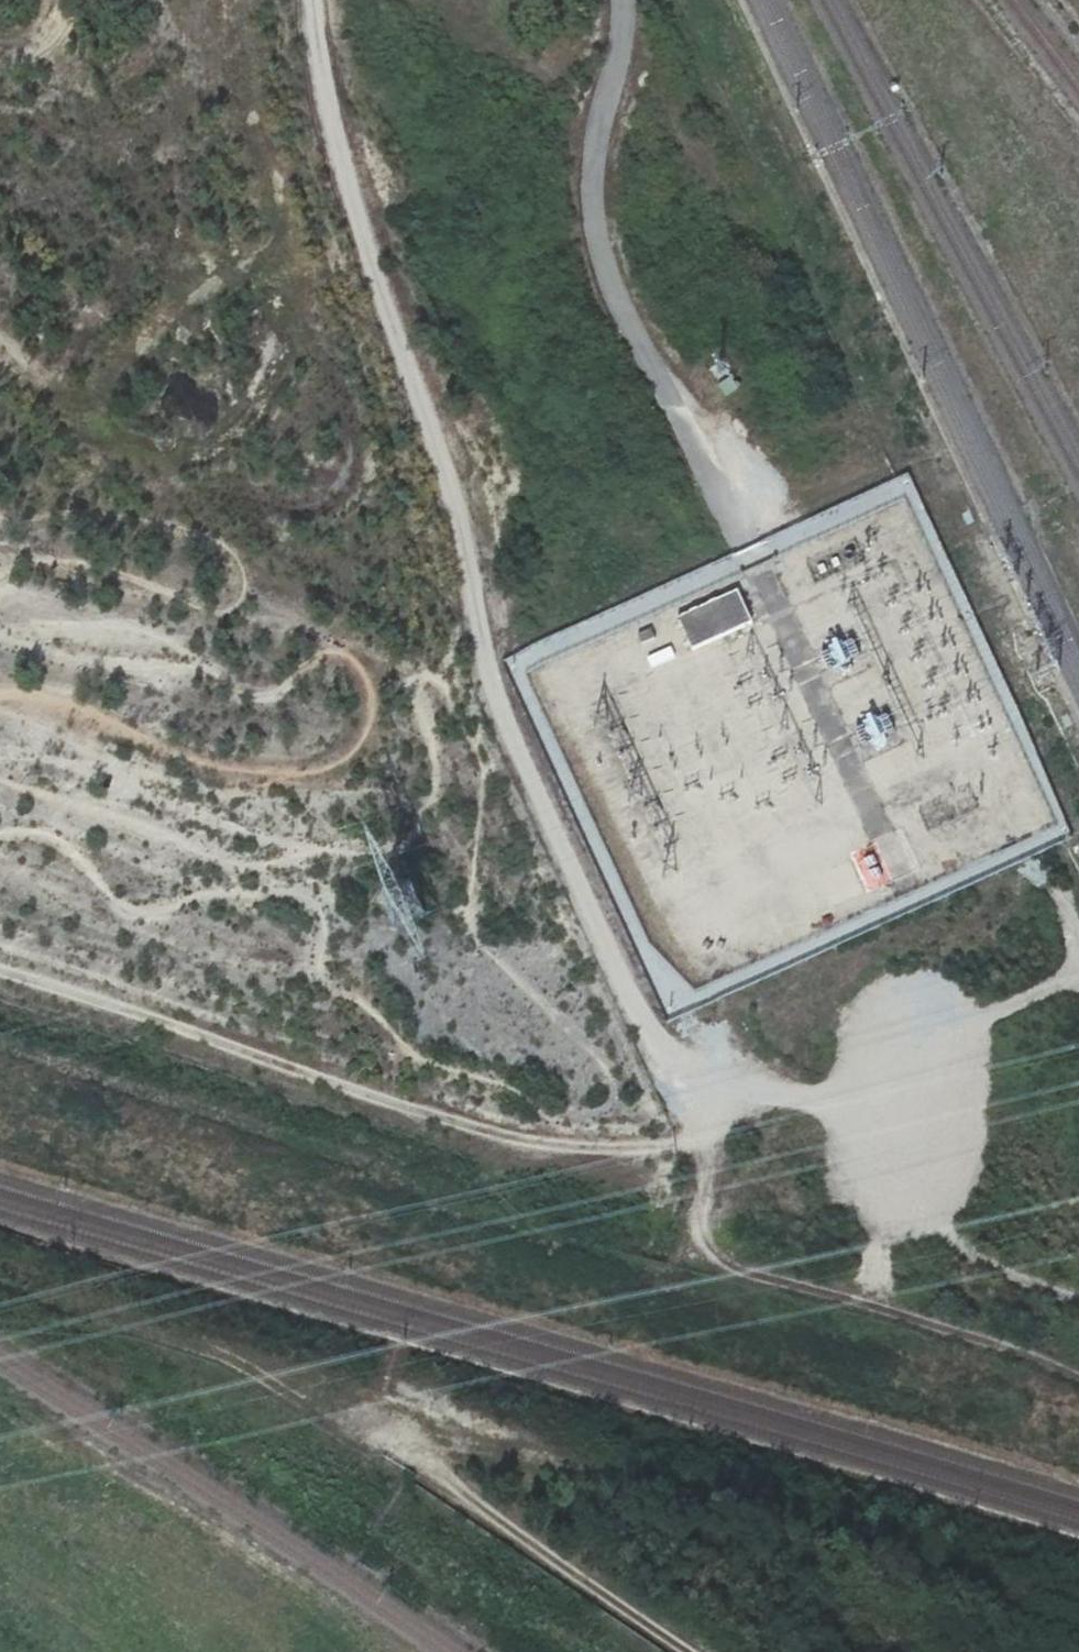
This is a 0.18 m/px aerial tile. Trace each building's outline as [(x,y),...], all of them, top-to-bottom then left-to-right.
[(738,593),(679,620),(693,650),(752,623),(738,593)] [(653,668),(676,660),(672,648),(649,655),(653,668)] [(870,710),(859,736),(884,746),(895,720),(870,710)] [(899,837),(867,850),(881,884),(913,871),(899,837)]
